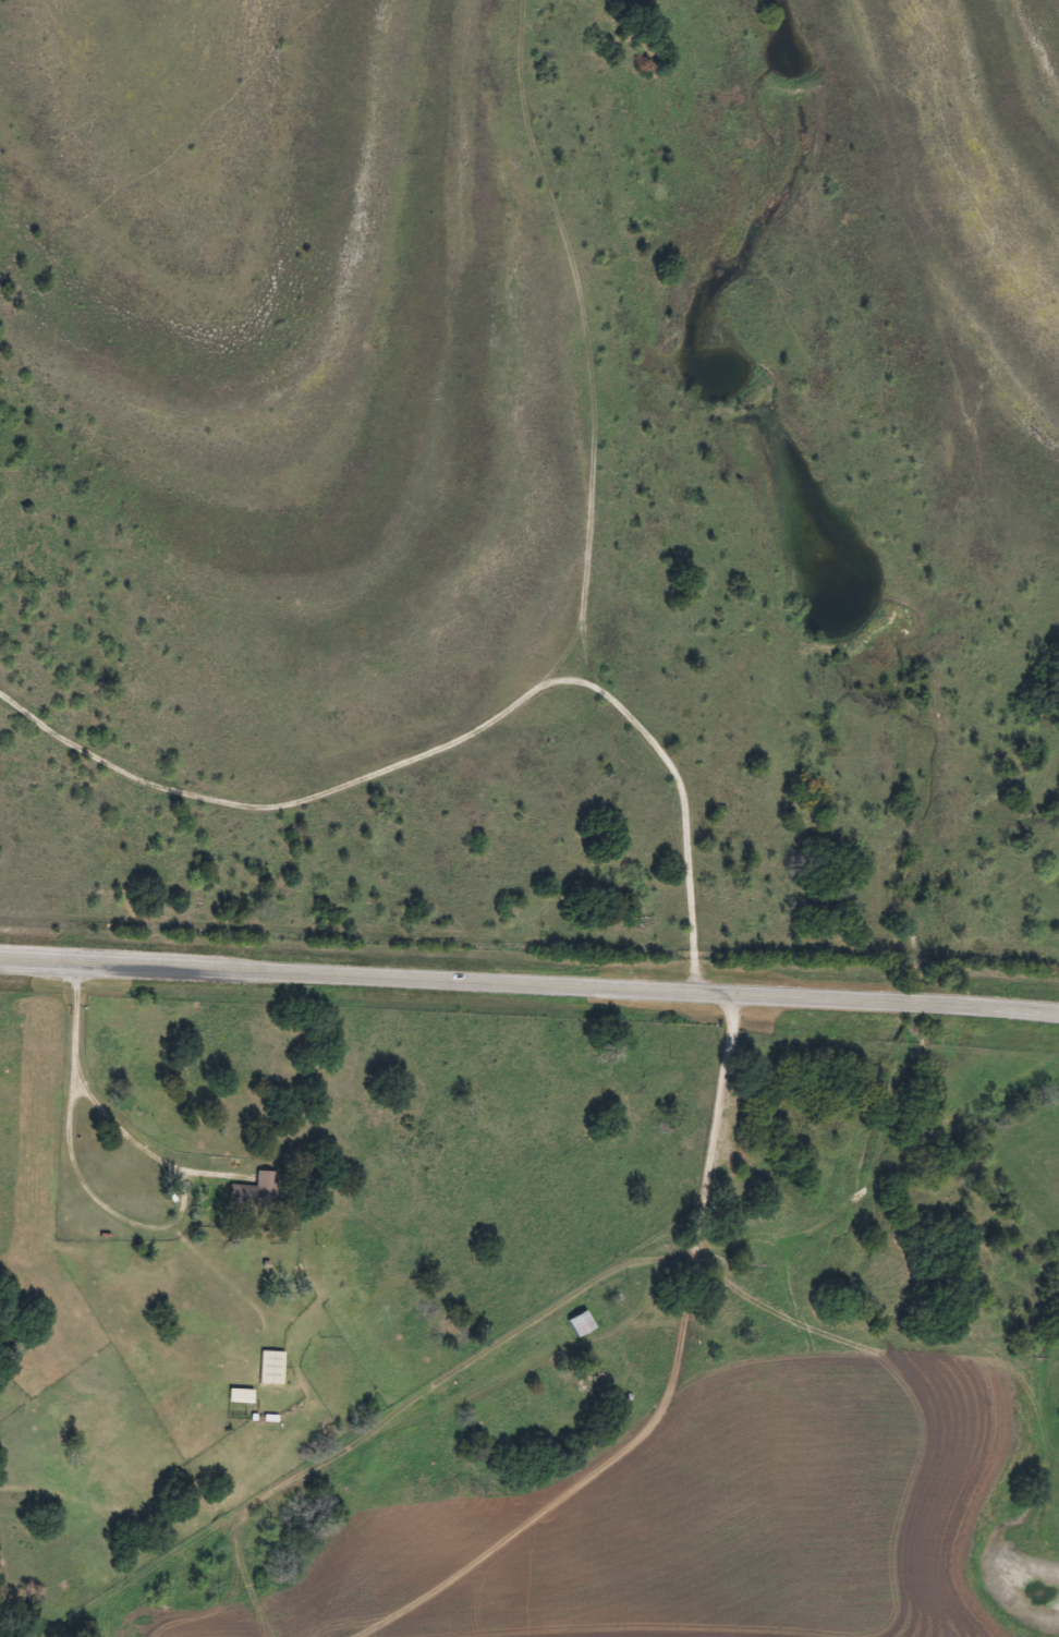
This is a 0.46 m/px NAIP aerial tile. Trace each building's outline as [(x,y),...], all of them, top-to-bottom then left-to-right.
[(277,1171),(276,1210),(229,1210),(230,1185),(256,1185),(256,1171),(277,1171)] [(568,1321),(585,1310),(595,1327),(577,1338),(568,1321)] [(259,1384),(260,1350),(284,1351),(283,1385),(259,1384)] [(254,1390),(254,1404),(228,1404),(228,1390),(254,1390)]
